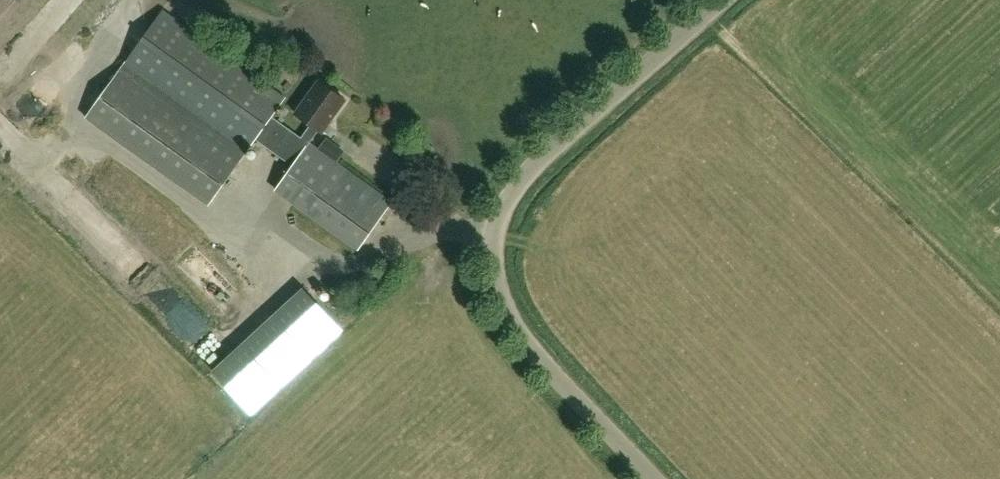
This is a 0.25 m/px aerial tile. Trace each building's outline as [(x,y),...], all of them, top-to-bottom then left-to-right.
[(272,116),(285,97),(164,10),(87,118),(207,205),(255,139),(272,116)] [(301,137),(272,116),(255,139),(292,165),(309,143),(319,130),(322,132),(345,100),(319,81),(295,113),(310,124),(301,137)] [(391,202),(309,143),(292,165),(275,189),(358,249),(391,202)] [(210,350),(226,333),(147,257),(130,274),(210,350)] [(341,330),(303,289),(213,372),(251,413),(341,330)]
